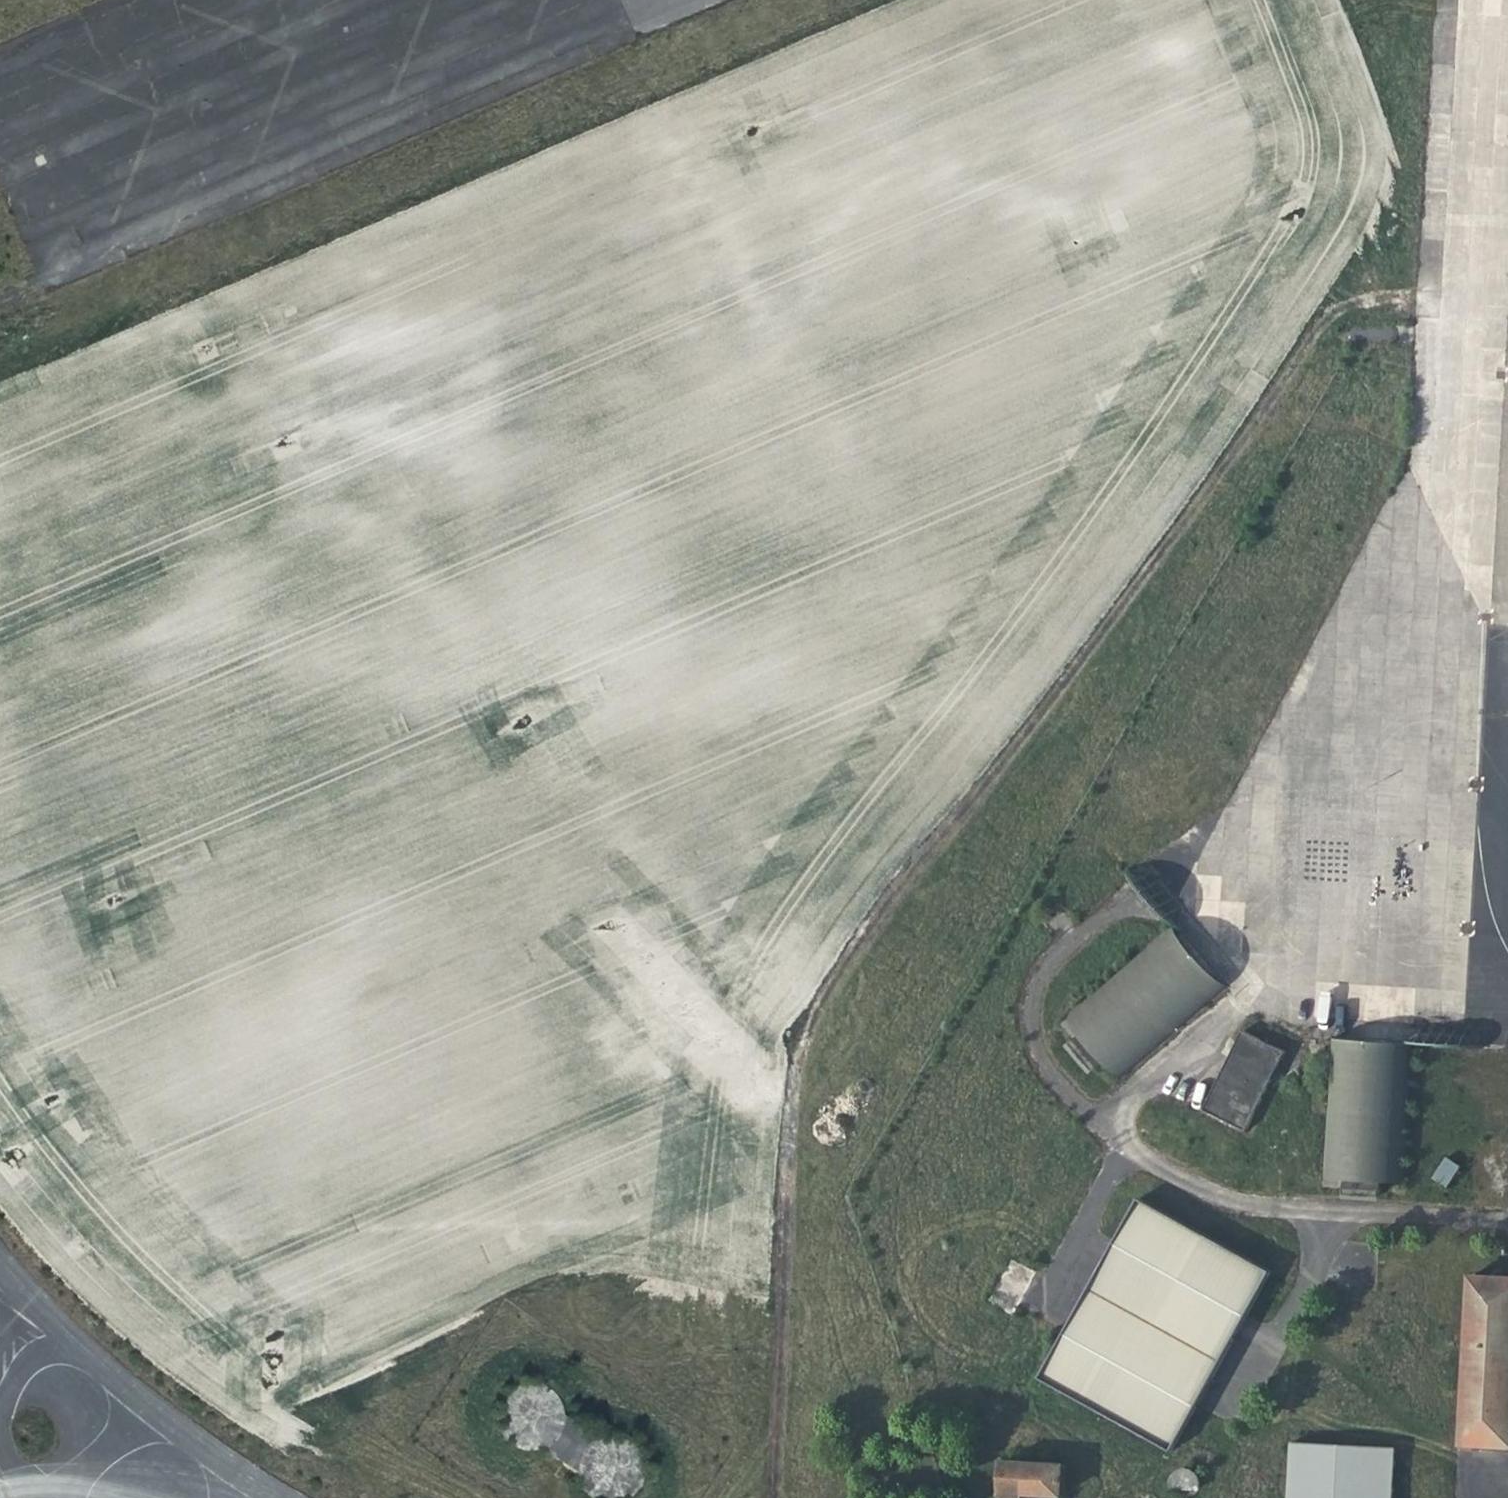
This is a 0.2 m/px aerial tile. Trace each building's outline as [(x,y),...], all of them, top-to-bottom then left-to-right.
[(1120,1084),(1227,986),(1171,925),(1064,1022),(1120,1084)] [(1244,1131),(1282,1052),(1239,1031),(1201,1110),(1244,1131)] [(1330,1040),(1322,1188),(1398,1193),(1407,1044),(1330,1040)] [(1166,1453),(1269,1271),(1135,1200),(1037,1379),(1166,1453)] [(1464,1276),(1455,1448),(1507,1451),(1507,1278),(1464,1276)] [(1285,1497),(1391,1497),(1393,1450),(1288,1445),(1285,1497)] [(1060,1465),(997,1463),(996,1497),(1019,1497),(1022,1497),(1059,1497),(1060,1465)]
